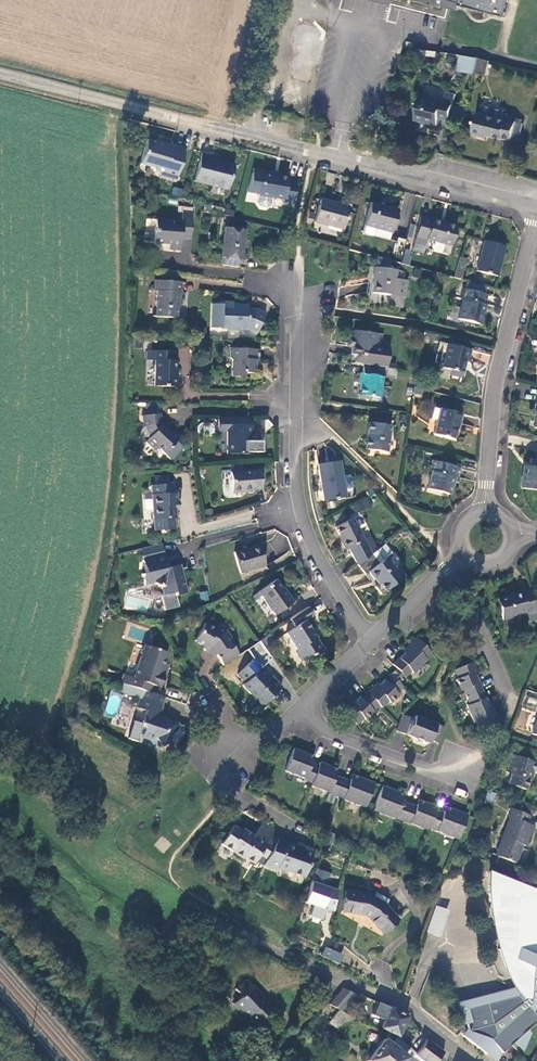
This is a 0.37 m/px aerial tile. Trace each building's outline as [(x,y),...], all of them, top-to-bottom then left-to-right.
[(444,9),(446,1),(463,5),(463,8),(507,19),(513,0),(409,0),(444,9)] [(484,74),(486,59),(457,56),(455,71),(484,74)] [(454,107),(455,105),(450,104),(445,102),(444,106),(423,101),(417,124),(438,130),(441,121),(449,124),(454,107)] [(474,139),(476,140),(486,142),(487,139),(504,143),(505,141),(514,144),(519,123),(520,121),(505,117),(506,114),(484,108),(481,117),(480,116),(474,139)] [(175,183),(184,147),(172,144),(171,146),(161,143),(160,145),(146,142),(139,166),(149,169),(153,172),(160,174),(169,176),(168,181),(175,183)] [(225,196),(231,170),(206,164),(207,160),(198,157),(192,188),(225,196)] [(254,196),(280,200),(279,205),(288,206),(292,183),(283,181),(283,179),(268,177),(269,174),(258,172),(254,196)] [(173,187),(171,194),(183,197),(185,190),(173,187)] [(349,209),(320,202),(315,225),(343,232),(349,209)] [(397,213),(371,206),(365,231),(391,237),(397,213)] [(196,217),(180,216),(179,225),(153,224),(152,236),(152,245),(168,246),(167,252),(179,252),(180,241),(194,242),(196,217)] [(450,248),(454,230),(440,227),(441,224),(432,222),(431,224),(421,222),(414,248),(425,251),(427,242),(450,248)] [(223,258),(222,267),(237,268),(238,260),(242,261),(245,231),(224,228),(221,258),(223,258)] [(152,245),(152,236),(143,236),(142,244),(152,245)] [(484,243),(477,273),(494,277),(501,247),(484,243)] [(401,262),(408,264),(412,252),(406,250),(401,262)] [(394,271),(374,267),(372,277),(375,278),(373,292),(391,295),(389,305),(402,307),(403,299),(405,298),(407,281),(393,279),(394,271)] [(462,282),(465,270),(458,269),(455,280),(462,282)] [(184,283),(151,283),(151,292),(154,292),(154,320),(178,320),(178,304),(181,304),(181,294),(184,294),(184,283)] [(485,296),(465,291),(462,301),(465,301),(460,321),(478,326),(485,296)] [(215,306),(215,329),(230,330),(230,332),(241,332),(241,330),(250,330),(260,335),(267,319),(257,312),(252,312),(252,308),(236,307),(236,304),(225,304),(225,306),(215,306)] [(380,336),(356,333),(354,343),(358,343),(356,356),(372,358),(374,345),(379,342),(380,336)] [(469,353),(449,348),(443,371),(448,372),(447,378),(458,381),(463,365),(466,362),(469,353)] [(261,353),(233,352),(233,362),(235,365),(234,381),(242,381),(246,376),(256,376),(257,364),(261,364),(261,353)] [(176,354),(149,354),(149,363),(157,363),(156,388),(180,389),(181,379),(178,379),(178,362),(175,362),(176,354)] [(383,388),(386,369),(365,366),(364,375),(362,375),(360,384),(363,385),(360,400),(370,401),(373,397),(382,398),(385,396),(386,391),(383,388)] [(463,417),(439,412),(433,437),(454,442),(457,427),(460,428),(463,417)] [(163,417),(142,418),(143,428),(146,429),(155,438),(149,446),(150,447),(152,446),(158,452),(164,451),(173,458),(180,458),(188,447),(181,441),(184,437),(176,430),(174,433),(164,425),(163,417)] [(256,418),(222,418),(222,431),(230,431),(230,453),(254,453),(253,435),(256,435),(256,418)] [(392,428),(370,425),(366,451),(388,454),(392,428)] [(325,458),(327,465),(338,462),(336,456),(325,458)] [(530,461),(530,468),(525,467),(524,478),(522,478),(521,490),(536,492),(536,462),(530,461)] [(327,465),(316,467),(324,502),(345,497),(338,462),(327,465)] [(459,470),(432,464),(430,474),(431,474),(427,492),(448,497),(452,480),(457,481),(459,470)] [(230,466),(231,473),(243,472),(243,465),(230,466)] [(243,472),(231,473),(232,494),(242,493),(241,492),(262,490),(260,471),(243,472)] [(152,521),(175,520),(175,510),(178,510),(178,505),(176,503),(176,495),(172,495),(172,487),(151,487),(152,521)] [(368,496),(349,504),(353,514),(372,506),(368,496)] [(352,519),(335,528),(342,542),(341,543),(345,550),(348,549),(356,565),(370,554),(352,519)] [(258,547),(234,555),(241,575),(265,567),(258,547)] [(362,568),(366,573),(385,559),(378,551),(368,558),(370,560),(366,562),(368,564),(362,568)] [(162,553),(140,560),(145,576),(140,577),(143,587),(150,585),(161,588),(164,597),(173,594),(174,597),(187,593),(179,569),(168,573),(167,569),(162,553)] [(385,559),(366,573),(376,586),(378,585),(384,592),(403,577),(395,567),(400,564),(391,553),(385,559)] [(276,583),(260,595),(276,618),(294,605),(287,595),(285,596),(276,583)] [(199,592),(201,601),(209,599),(207,591),(199,592)] [(523,613),(533,611),(529,592),(523,593),(522,591),(511,594),(512,596),(497,599),(501,619),(512,617),(511,615),(523,613)] [(315,618),(309,610),(291,623),(296,630),(287,636),(297,651),(297,656),(302,662),(308,663),(314,659),(318,658),(325,653),(325,650),(313,633),(315,632),(308,623),(315,618)] [(213,655),(221,666),(239,654),(231,643),(233,640),(224,629),(216,625),(214,628),(204,622),(193,642),(206,648),(211,657),(213,655)] [(429,652),(414,638),(406,646),(408,648),(404,652),(392,664),(405,677),(413,669),(414,670),(425,660),(423,658),(429,652)] [(123,675),(120,684),(148,693),(151,686),(160,689),(164,677),(159,676),(163,666),(166,654),(144,647),(134,678),(123,675)] [(252,659),(236,676),(245,684),(242,688),(263,707),(281,687),(272,679),(271,680),(260,670),(262,668),(252,659)] [(478,720),(481,727),(497,720),(493,711),(492,712),(474,671),(476,670),(472,661),(455,668),(459,676),(456,677),(462,691),(465,689),(470,703),(467,704),(475,721),(478,720)] [(355,701),(348,708),(361,721),(368,714),(370,716),(381,704),(383,706),(388,701),(391,703),(401,693),(399,692),(403,687),(391,675),(382,684),(379,687),(377,685),(365,697),(364,696),(356,703),(355,701)] [(164,704),(143,697),(140,707),(147,709),(142,722),(146,728),(143,737),(151,739),(157,736),(163,745),(170,741),(172,734),(176,730),(180,720),(165,715),(165,717),(160,716),(164,704)] [(528,732),(536,735),(536,706),(528,732)] [(429,740),(438,743),(444,727),(414,716),(412,722),(409,721),(410,718),(401,715),(395,731),(428,744),(429,740)] [(366,807),(374,784),(357,778),(355,781),(350,779),(350,781),(336,776),(337,775),(330,772),(332,769),(320,765),(319,769),(310,765),(310,763),(305,761),(306,756),(292,751),(284,773),(305,780),(304,782),(313,785),(313,786),(330,793),(330,794),(343,799),(343,801),(363,808),(363,806),(366,807)] [(536,764),(508,754),(502,771),(507,773),(504,783),(523,789),(528,772),(533,774),(536,764)] [(456,834),(460,836),(468,816),(450,809),(449,813),(445,812),(444,814),(435,811),(436,807),(424,803),(423,806),(419,805),(419,808),(402,802),(403,799),(398,798),(400,794),(381,787),(373,810),(377,811),(376,814),(393,820),(397,819),(411,824),(412,823),(429,829),(430,826),(439,830),(438,831),(455,837),(456,834)] [(509,817),(494,856),(510,862),(517,844),(523,846),(531,826),(523,823),(527,815),(510,808),(507,817),(509,817)] [(261,853),(269,857),(278,839),(281,834),(264,822),(255,836),(244,829),(242,832),(233,826),(222,845),(244,858),(245,857),(255,863),(261,853)] [(328,853),(332,839),(327,837),(322,851),(328,853)] [(295,847),(278,839),(269,857),(264,865),(277,870),(279,866),(287,870),(287,873),(303,880),(312,858),(294,850),(295,847)] [(317,869),(314,879),(327,882),(330,872),(317,869)] [(485,871),(486,889),(488,909),(492,931),(497,953),(501,969),(510,986),(455,1002),(461,1030),(459,1032),(485,1055),(493,1048),(499,1054),(512,1043),(519,1052),(530,1034),(527,1030),(536,1022),(536,1018),(529,1007),(534,1003),(536,1004),(536,891),(485,871)] [(334,912),(340,888),(312,881),(306,904),(314,905),(311,916),(324,919),(326,910),(334,912)] [(346,891),(343,910),(365,914),(369,916),(385,933),(397,919),(382,902),(367,894),(346,891)] [(447,910),(436,906),(427,932),(438,936),(447,910)] [(326,946),(321,955),(339,964),(344,954),(326,946)] [(261,994),(248,980),(237,990),(243,997),(235,1005),(242,1013),(244,1011),(256,1024),(272,1010),(259,996),(261,994)] [(343,1011),(356,994),(342,988),(329,1004),(343,1011)] [(386,1018),(381,1028),(398,1037),(408,1018),(379,1003),(375,1012),(386,1018)] [(356,1018),(340,1010),(327,1025),(338,1031),(341,1026),(350,1031),(356,1018)] [(403,1056),(409,1048),(400,1039),(393,1047),(403,1056)] [(393,1047),(387,1042),(371,1060),(409,1060),(403,1056),(393,1047)] [(443,1058),(444,1056),(427,1042),(417,1056),(416,1057),(422,1060),(440,1060),(443,1058)]
